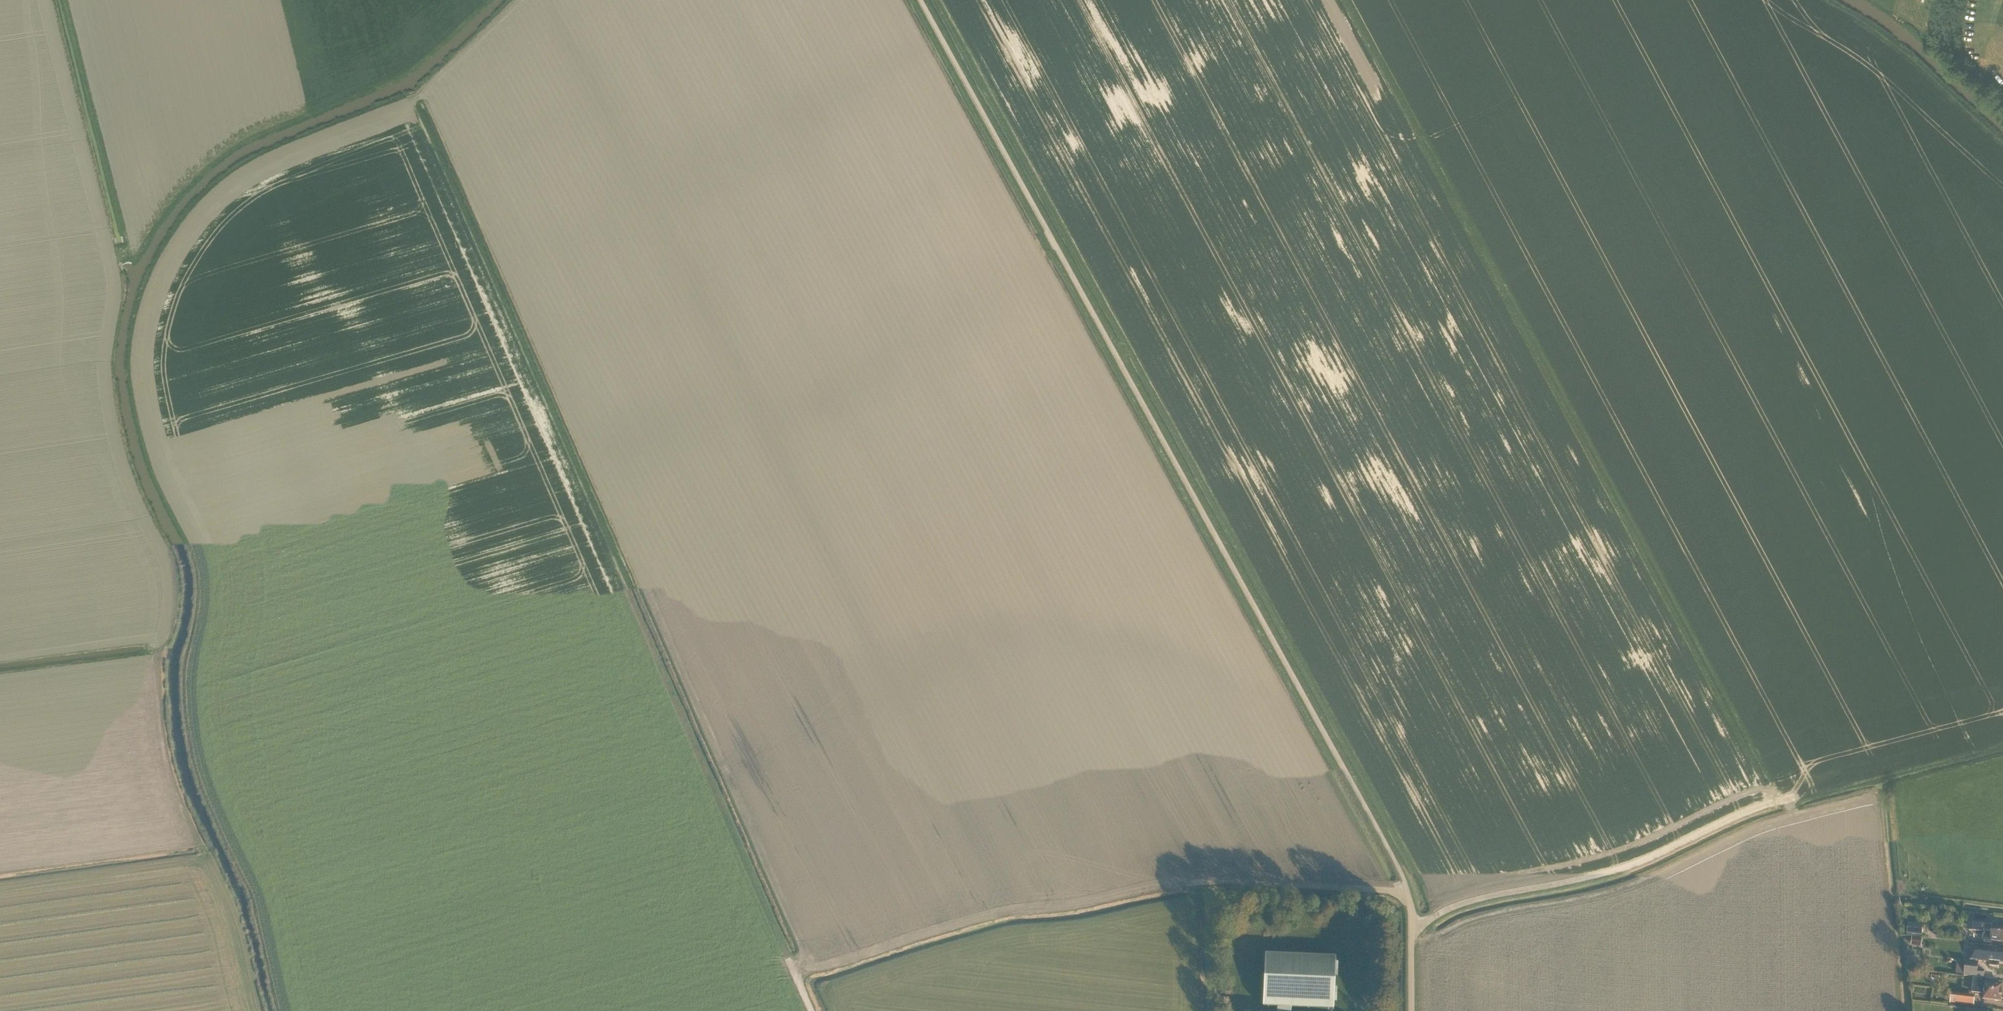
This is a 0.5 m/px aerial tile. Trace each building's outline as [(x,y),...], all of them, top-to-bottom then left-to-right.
[(1958,923),(1959,914),(1942,912),(1941,921),(1958,923)] [(1985,932),(1985,933),(1983,935),(1982,940),(1985,944),(1991,945),(1991,941),(2002,943),(2002,929),(2002,927),(1992,926),(1993,923),(1987,923),(1988,916),(1975,914),(1973,931),(1985,932)] [(1923,929),(1908,927),(1908,935),(1922,937),(1923,929)] [(1921,948),(1922,939),(1912,938),(1911,947),(1921,948)] [(1973,946),(1971,962),(1991,964),(1990,968),(1999,969),(2000,965),(2002,966),(2002,953),(1998,952),(1998,949),(1973,946)] [(1291,1010),(1309,1010),(1333,1010),(1335,959),(1264,956),(1262,1009),(1276,1010),(1291,1010)] [(1985,973),(1977,971),(1978,964),(1966,962),(1964,976),(1984,978),(1985,973)] [(1987,981),(1974,979),(1973,993),(1984,995),(1984,1000),(2001,1002),(2001,1000),(2002,1000),(2002,997),(2002,995),(2002,986),(1986,984),(1987,981)] [(1966,1006),(1967,996),(1951,994),(1950,1004),(1966,1006)]
